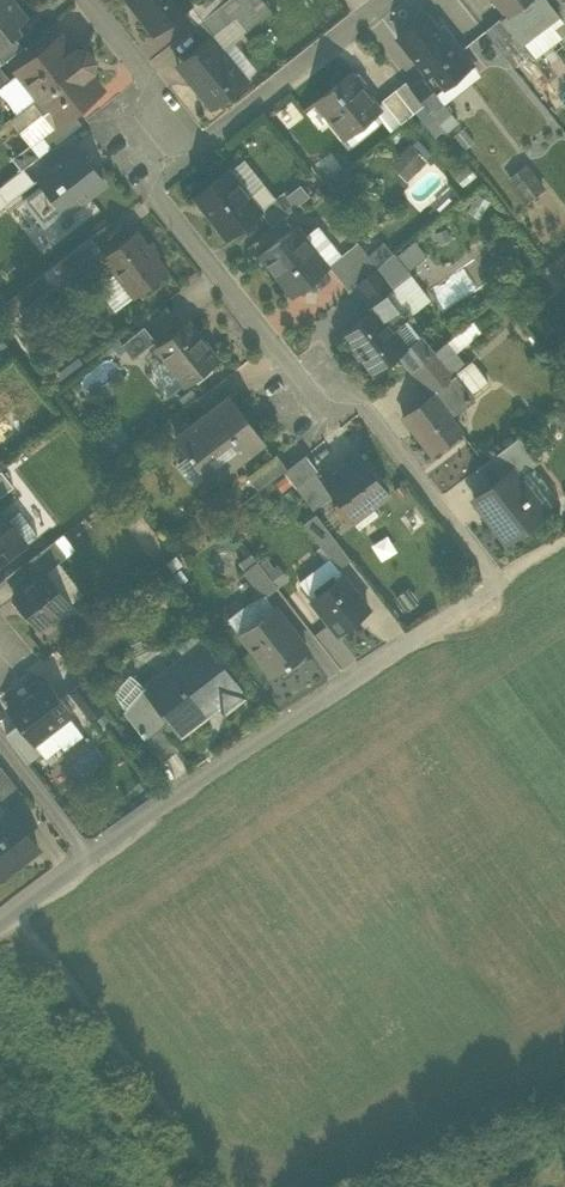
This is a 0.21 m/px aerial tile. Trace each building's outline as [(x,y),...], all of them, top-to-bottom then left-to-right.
[(14,36),(14,35),(10,30),(25,18),(11,0),(0,0),(0,47),(14,36)] [(132,0),(128,0),(139,14),(141,13),(132,0)] [(139,14),(154,32),(183,10),(190,4),(189,4),(186,0),(132,0),(141,13),(139,14)] [(195,25),(221,4),(226,0),(194,0),(189,4),(190,4),(183,10),(195,25)] [(210,36),(222,50),(270,10),(262,0),(226,0),(221,4),(231,16),(232,18),(210,36)] [(527,0),(496,0),(505,12),(508,15),(527,0)] [(555,50),(553,47),(556,44),(556,40),(552,27),(548,23),(558,15),(547,0),(527,0),(508,15),(505,12),(501,16),(530,53),(536,60),(540,56),(543,60),(555,50)] [(231,16),(221,4),(195,25),(206,39),(210,36),(232,18),(231,16)] [(428,75),(432,72),(461,49),(451,36),(447,39),(436,26),(426,13),(397,36),(427,74),(428,75)] [(558,15),(548,23),(552,27),(556,40),(556,44),(553,47),(555,50),(564,23),(558,15)] [(530,53),(501,16),(499,17),(499,18),(485,30),(514,67),(530,53)] [(440,23),(436,26),(447,39),(451,36),(440,23)] [(2,63),(23,47),(14,36),(0,47),(0,61),(2,63)] [(33,91),(37,96),(91,54),(86,49),(76,47),(71,50),(60,36),(16,70),(18,73),(24,81),(23,84),(28,92),(33,91)] [(198,90),(212,107),(246,79),(222,50),(210,36),(206,39),(193,50),(194,50),(182,60),(203,86),(198,90)] [(471,62),(461,49),(432,72),(443,85),(471,62)] [(94,58),(91,54),(37,96),(55,118),(59,124),(74,112),(103,89),(90,72),(94,69),(94,58)] [(203,86),(182,60),(177,64),(198,90),(203,86)] [(471,62),(443,85),(434,91),(442,100),(444,103),(481,74),(471,62)] [(11,79),(0,65),(0,87),(11,79)] [(328,116),(345,137),(380,110),(350,72),(315,100),(328,116)] [(423,77),(434,91),(443,85),(432,72),(428,75),(427,74),(423,77)] [(16,113),(37,96),(33,91),(28,92),(23,84),(24,81),(18,73),(11,79),(0,87),(0,92),(16,113)] [(542,73),(530,83),(553,112),(564,103),(542,73)] [(423,77),(411,87),(424,104),(429,110),(442,100),(434,91),(423,77)] [(400,123),(424,104),(411,87),(405,80),(382,99),(400,123)] [(30,145),(44,135),(40,130),(55,118),(37,96),(16,113),(9,118),(30,145)] [(304,109),(317,125),(328,116),(315,100),(304,109)] [(429,110),(444,130),(457,120),(444,103),(442,100),(429,110)] [(44,135),(52,145),(81,123),(74,112),(59,124),(55,118),(40,130),(44,135)] [(391,161),(407,178),(434,153),(418,136),(391,161)] [(64,211),(66,213),(67,212),(66,209),(86,194),(88,196),(89,195),(89,194),(103,183),(103,184),(104,183),(76,147),(75,148),(39,177),(39,176),(38,177),(43,184),(64,211)] [(527,161),(507,177),(527,201),(546,186),(527,161)] [(8,202),(34,183),(23,169),(0,186),(0,191),(8,202)] [(213,221),(226,237),(259,210),(260,210),(260,209),(228,169),(193,196),(194,197),(196,196),(215,219),(213,221)] [(44,227),(64,211),(43,184),(22,200),(44,227)] [(287,196),(295,207),(309,195),(301,185),(287,196)] [(259,210),(272,225),(295,207),(287,196),(283,191),(260,209),(260,210),(259,210)] [(317,225),(303,236),(326,266),(328,265),(341,254),(317,225)] [(261,254),(292,294),(326,266),(303,236),(295,227),(261,254)] [(103,256),(116,272),(134,295),(135,296),(167,271),(156,257),(158,255),(149,244),(147,245),(135,231),(103,256)] [(62,260),(72,272),(100,250),(91,237),(62,260)] [(414,238),(397,251),(410,267),(427,254),(414,238)] [(348,290),(355,283),(376,267),(367,255),(357,242),(341,254),(328,265),(348,290)] [(367,255),(376,267),(392,254),(393,254),(384,243),(367,255)] [(392,254),(376,267),(355,283),(371,304),(392,287),(409,274),(392,254)] [(115,310),(134,295),(116,272),(97,287),(115,310)] [(412,313),(392,287),(371,304),(375,309),(376,308),(392,329),(404,320),(412,313)] [(374,372),(398,352),(406,346),(392,329),(376,308),(375,309),(344,333),(374,372)] [(154,345),(185,384),(217,359),(187,320),(154,345)] [(404,320),(392,329),(406,346),(398,352),(412,370),(431,354),(404,320)] [(445,343),(451,350),(479,327),(473,320),(445,343)] [(123,342),(132,353),(151,338),(142,327),(123,342)] [(412,370),(431,394),(432,393),(465,367),(451,350),(445,343),(431,354),(412,370)] [(465,367),(432,393),(449,416),(489,385),(471,362),(465,367)] [(198,398),(208,411),(230,394),(240,386),(230,373),(198,398)] [(461,432),(449,416),(432,393),(431,394),(406,413),(417,429),(414,431),(432,454),(461,432)] [(178,434),(212,478),(264,438),(230,394),(208,411),(178,434)] [(402,416),(414,431),(417,429),(406,413),(402,416)] [(477,468),(491,486),(512,469),(518,476),(533,465),(539,461),(520,436),(477,468)] [(259,490),(283,472),(290,466),(277,449),(246,474),(259,490)] [(322,480),(350,516),(367,502),(369,505),(389,490),(360,451),(322,480)] [(305,455),(290,466),(283,472),(295,487),(317,470),(305,455)] [(533,465),(518,476),(532,494),(527,498),(540,515),(558,501),(557,499),(558,498),(533,465)] [(506,542),(540,515),(527,498),(532,494),(518,476),(512,469),(491,486),(473,499),(506,542)] [(14,486),(1,470),(0,471),(0,496),(14,486)] [(352,519),(369,505),(367,502),(350,516),(352,519)] [(25,543),(24,542),(7,519),(0,510),(0,562),(25,543)] [(37,533),(19,510),(7,519),(24,542),(37,533)] [(302,522),(336,566),(348,556),(314,512),(302,522)] [(36,554),(44,564),(69,545),(61,535),(36,554)] [(245,571),(265,597),(277,587),(257,561),(245,571)] [(24,607),(36,623),(70,597),(44,564),(14,587),(27,604),(24,607)] [(310,595),(338,632),(369,608),(341,572),(310,595)] [(237,634),(268,674),(306,645),(275,605),(237,634)] [(124,713),(143,738),(159,726),(168,719),(178,732),(213,705),(218,712),(239,695),(236,690),(239,688),(202,639),(142,686),(124,713)] [(19,723),(34,742),(71,713),(46,679),(8,709),(19,723)] [(69,691),(91,719),(104,710),(82,681),(69,691)] [(6,733),(28,762),(42,751),(34,742),(19,723),(6,733)] [(143,738),(162,762),(177,750),(159,726),(143,738)] [(81,775),(106,756),(98,745),(73,764),(81,775)] [(0,802),(18,789),(0,766),(0,802)] [(39,845),(9,806),(0,813),(0,875),(39,845)]
